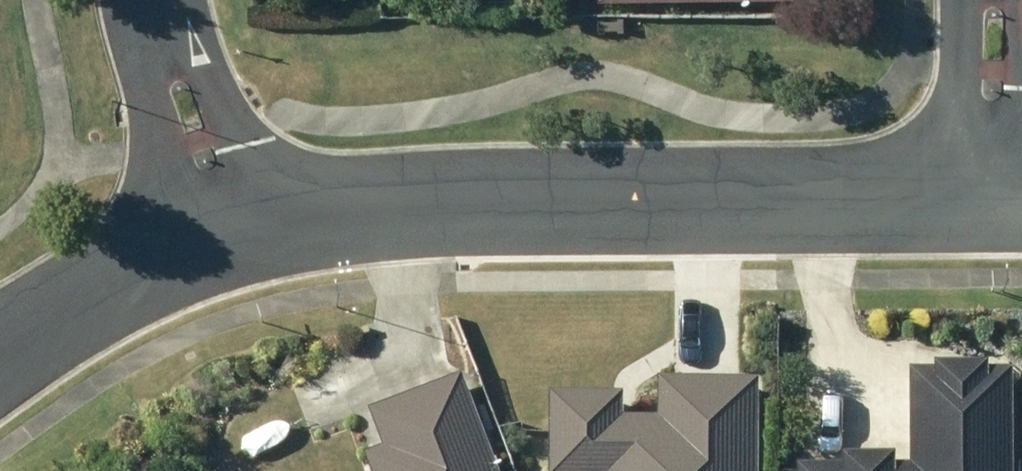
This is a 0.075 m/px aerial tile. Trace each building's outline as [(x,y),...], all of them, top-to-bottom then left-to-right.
[(896,460),(880,460),(880,453),(826,451),(826,458),(786,456),(786,470),(1000,470),(1004,368),(900,364),(896,460)] [(453,373),(357,410),(370,444),(348,452),(355,470),(490,470),(453,373)] [(539,389),(536,470),(750,470),(751,438),(743,438),(745,377),(647,373),(646,413),(616,412),(617,392),(539,389)]
